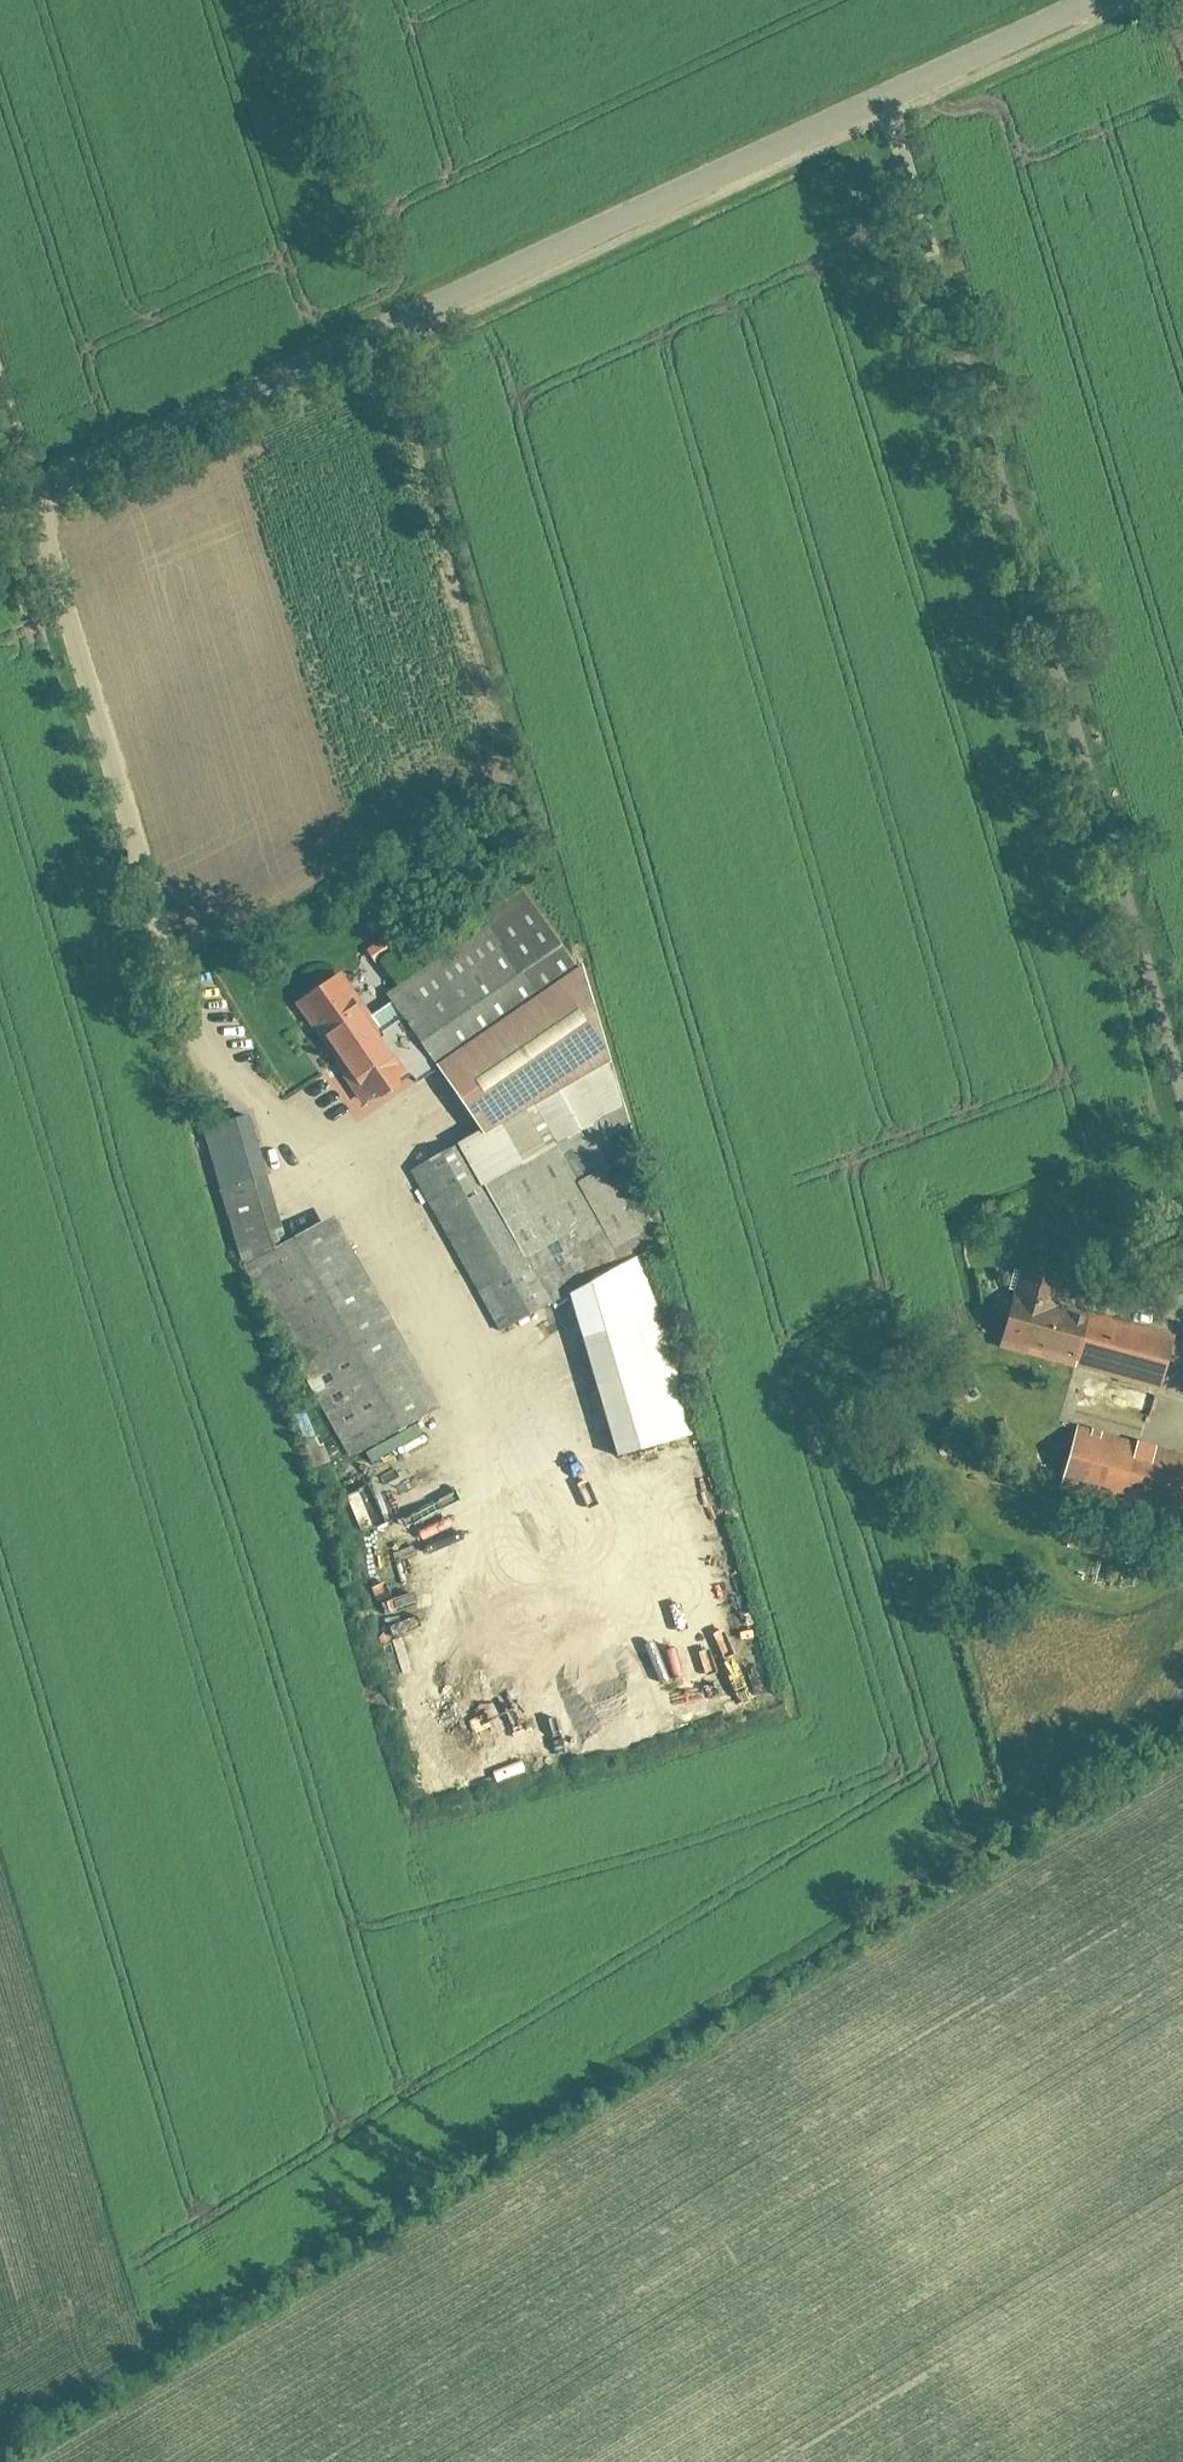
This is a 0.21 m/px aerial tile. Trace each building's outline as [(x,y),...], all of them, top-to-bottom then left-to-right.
[(406,1095),(445,1070),(491,1133),(420,1175),(508,1337),(584,1297),(626,1460),(706,1439),(659,1256),(667,1252),(625,1060),(582,961),(520,899),(390,992),(401,1007),(381,1021),(356,978),(303,1009),(360,1110),(401,1087),(406,1095)] [(337,1203),(299,1223),(255,1112),(205,1132),(251,1247),(246,1250),(358,1469),(449,1423),(337,1203)] [(1178,1339),(1093,1315),(1102,1284),(1033,1264),(1008,1348),(1161,1394),(1178,1339)] [(1072,1496),(1178,1522),(1182,1501),(1182,1455),(1088,1432),(1072,1496)] [(1076,1520),(1067,1550),(1152,1575),(1161,1545),(1076,1520)]
